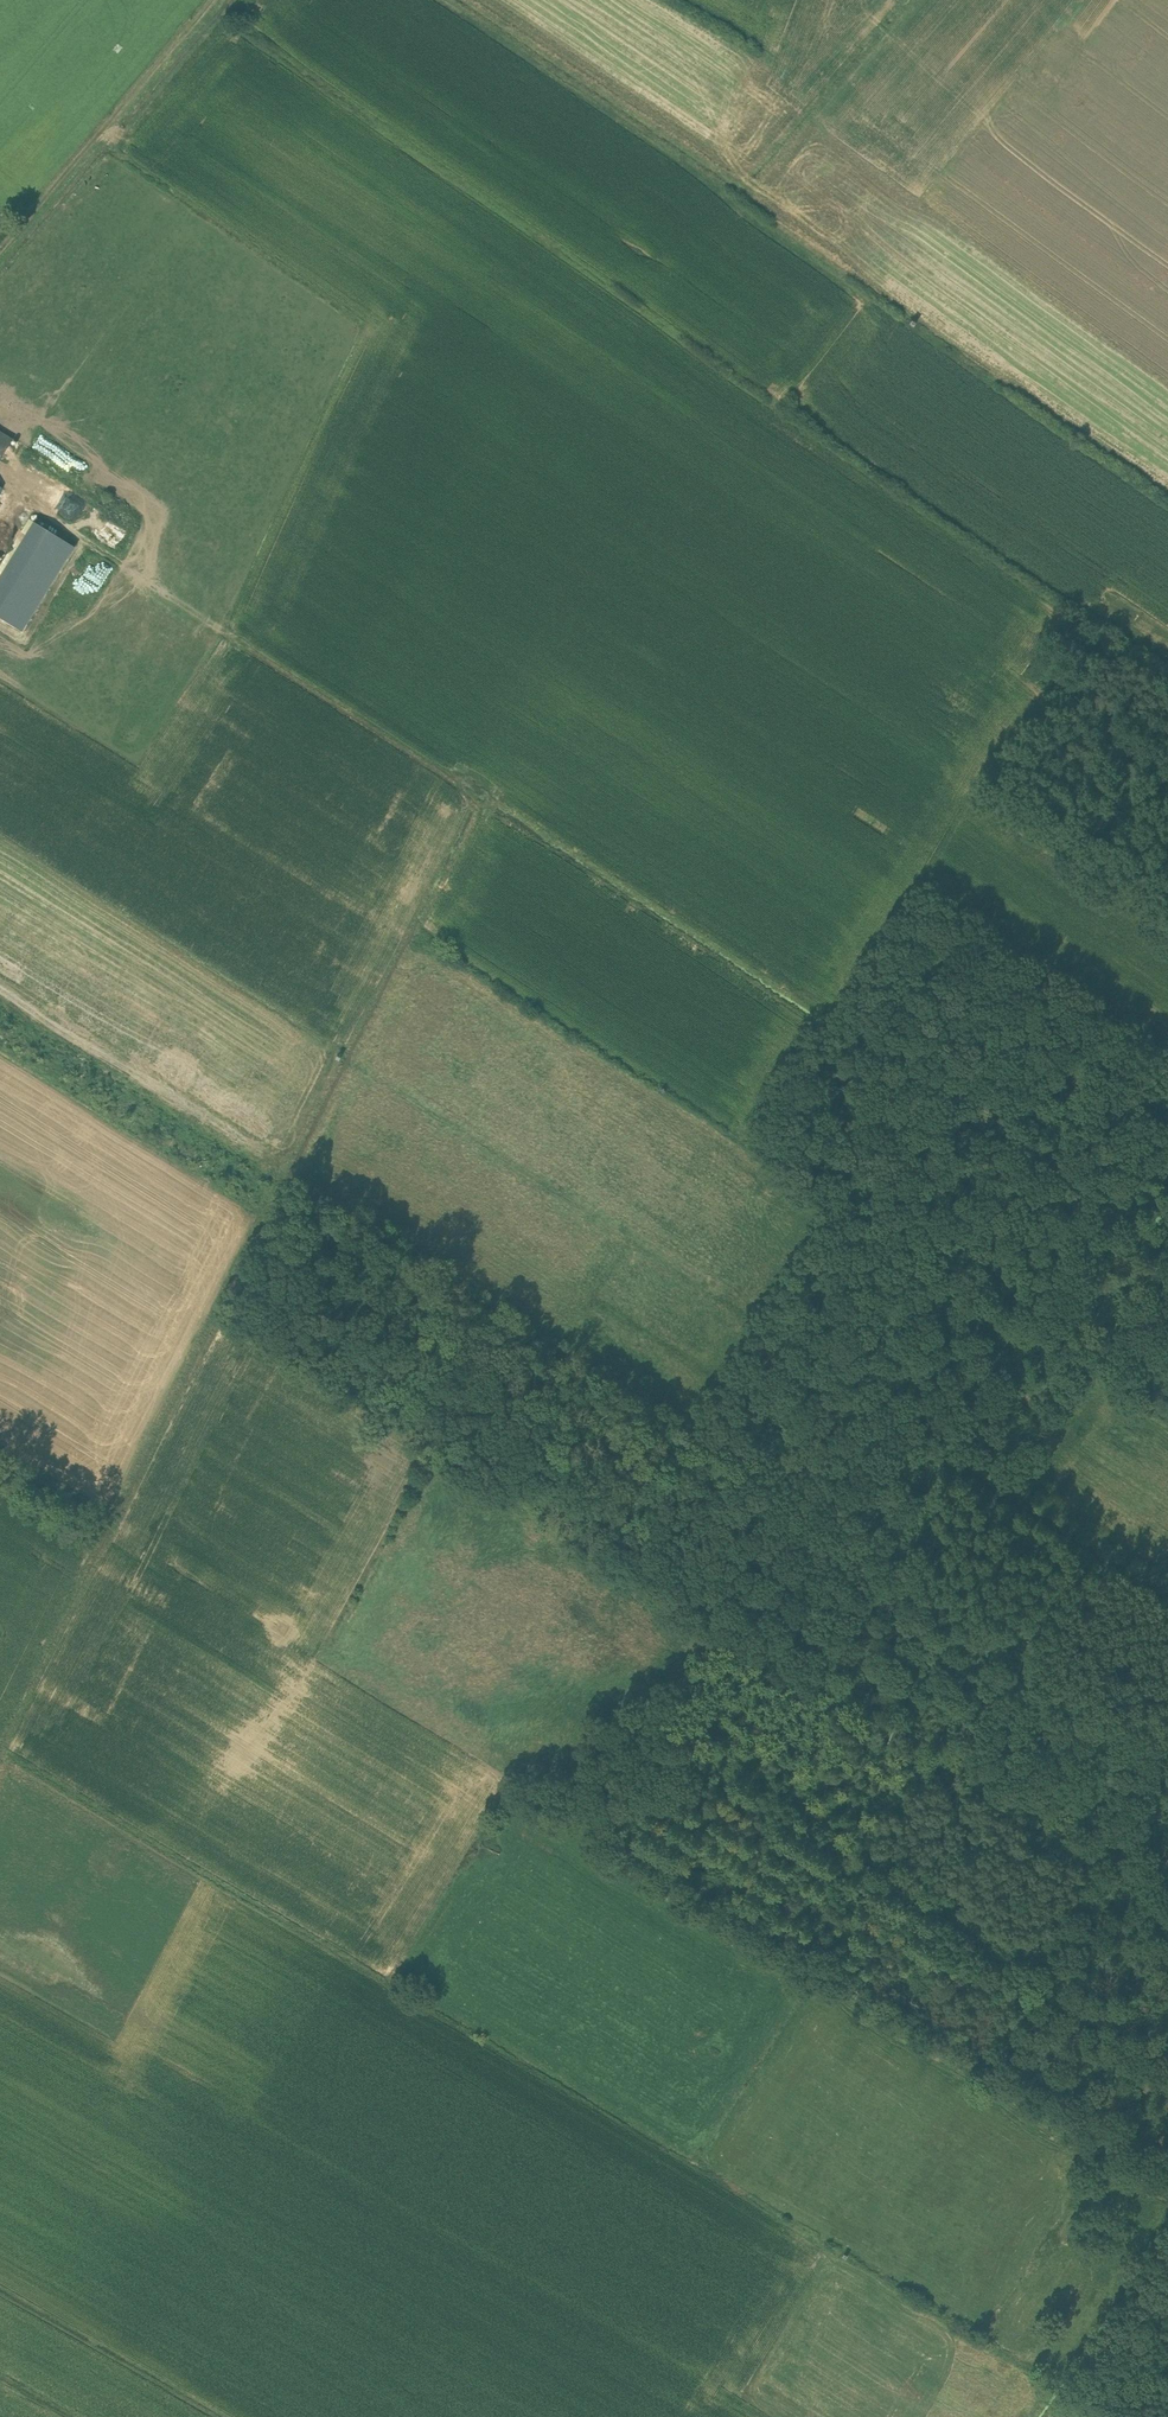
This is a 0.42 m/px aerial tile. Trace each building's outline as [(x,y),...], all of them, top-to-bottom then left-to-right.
[(13,439),(0,431),(0,460),(13,439)] [(0,576),(0,613),(7,617),(6,620),(23,630),(42,596),(41,585),(26,586),(21,595),(18,595),(16,600),(7,601),(6,589),(10,588),(9,581),(14,573),(1,574),(0,576)]
